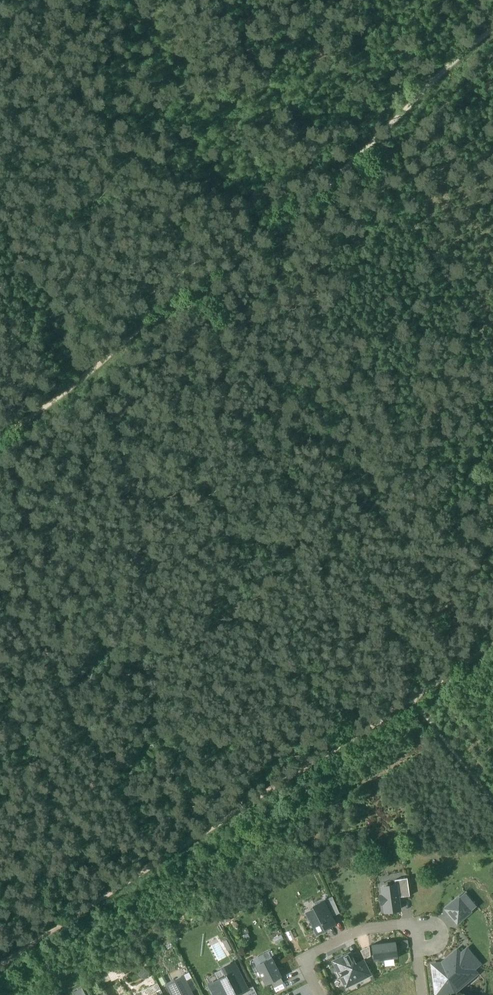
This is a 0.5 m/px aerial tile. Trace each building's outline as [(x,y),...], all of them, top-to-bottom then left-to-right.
[(408,877),(396,879),(397,884),(398,896),(410,895),(408,877)] [(398,896),(397,884),(381,887),(382,894),(380,894),(381,903),(384,902),(385,910),(400,908),(398,896)] [(460,896),(470,907),(476,902),(466,890),(460,896)] [(445,906),(457,921),(471,909),(470,907),(460,896),(458,894),(445,906)] [(324,900),(332,916),(339,912),(331,896),(324,900)] [(306,909),(318,933),(336,924),(332,916),(324,900),(306,909)] [(251,937),(246,927),(241,929),(247,939),(251,937)] [(371,943),(373,959),(397,956),(395,940),(371,943)] [(440,991),(453,989),(474,972),(471,968),(478,962),(466,948),(459,954),(456,951),(442,963),(436,964),(436,970),(434,971),(436,985),(438,985),(439,991),(440,991)] [(355,963),(349,952),(332,960),(344,982),(354,977),(356,981),(362,977),(355,963)] [(281,976),(272,957),(256,965),(266,984),(270,982),(281,976)] [(364,959),(355,963),(362,977),(371,973),(364,959)] [(214,994),(233,994),(239,992),(247,987),(235,962),(222,968),(226,975),(209,984),(214,994)] [(183,975),(186,980),(192,977),(189,972),(183,975)] [(171,994),(194,994),(186,980),(183,975),(166,984),(171,994)] [(284,981),(281,976),(270,982),(272,987),(284,981)] [(239,992),(240,994),(258,994),(253,985),(247,987),(239,992)]
